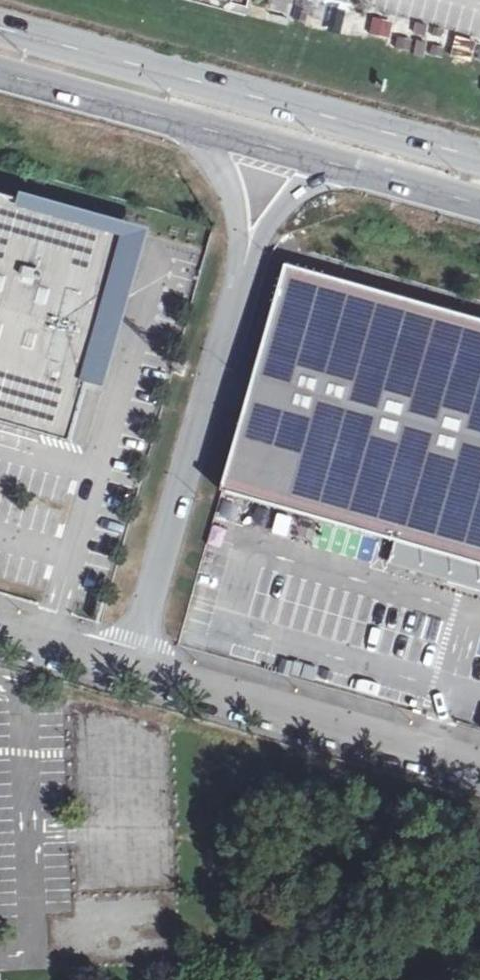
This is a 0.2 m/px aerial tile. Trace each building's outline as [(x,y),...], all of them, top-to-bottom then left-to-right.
[(290,6),(289,27),(329,30),(330,9),(290,6)] [(334,9),(330,30),(377,40),(382,19),(334,9)] [(0,192),(0,417),(72,437),(109,311),(132,230),(0,192)] [(282,277),(221,493),(396,542),(434,553),(479,565),(479,332),(282,277)] [(396,542),(389,565),(479,591),(479,565),(434,553),(396,542)]
